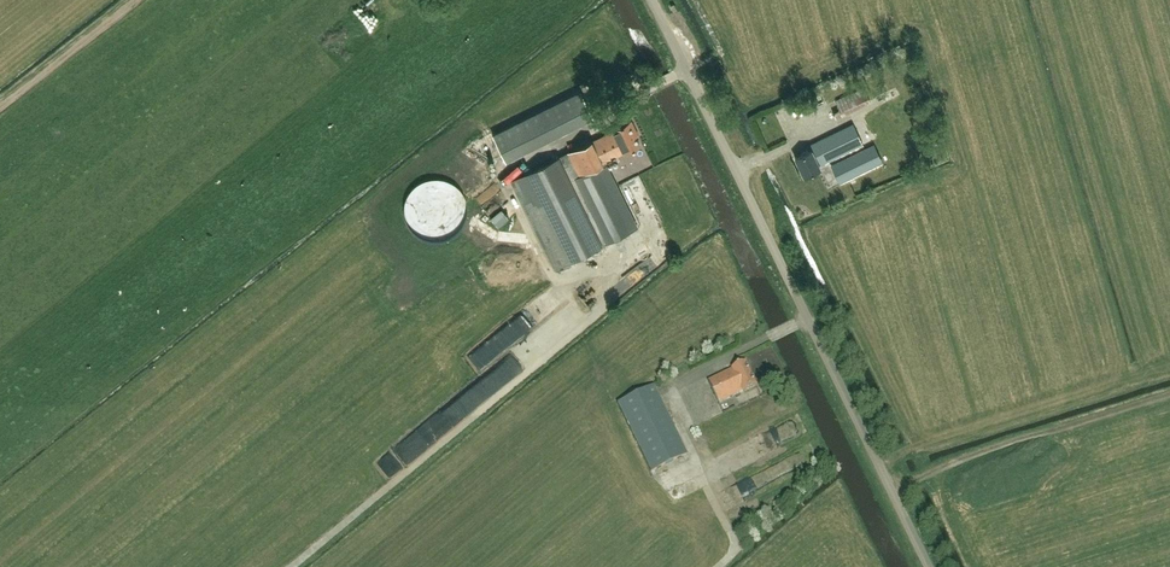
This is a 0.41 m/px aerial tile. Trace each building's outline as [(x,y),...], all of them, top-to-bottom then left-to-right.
[(493,133),(507,163),(534,151),(531,146),(550,138),(553,145),(595,126),(580,93),(493,133)] [(616,129),(553,159),(512,180),(524,203),(556,268),(578,257),(601,245),(637,227),(604,161),(626,151),(626,152),(639,146),(633,132),(636,131),(631,120),(615,128),(616,129)] [(821,166),(863,145),(853,124),(818,141),(820,146),(797,157),(806,175),(822,168),(821,166)] [(874,167),(865,149),(830,166),(839,184),(874,167)] [(589,285),(572,297),(583,313),(589,308),(585,302),(596,294),(589,285)] [(466,358),(477,375),(507,355),(496,338),(466,358)] [(708,380),(719,403),(743,391),(744,392),(756,386),(745,362),(732,368),(733,369),(708,380)] [(654,385),(618,403),(651,471),(687,454),(654,385)] [(407,441),(418,456),(463,421),(451,406),(407,441)] [(390,456),(375,465),(385,482),(400,472),(395,466),(412,455),(403,443),(392,450),(398,459),(394,462),(390,456)] [(666,486),(672,501),(693,493),(687,478),(666,486)]
